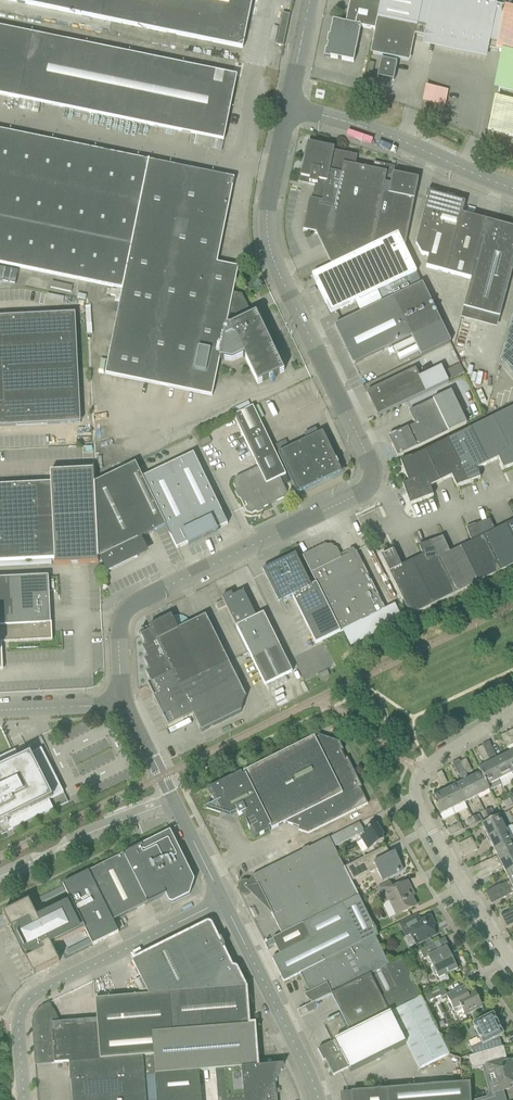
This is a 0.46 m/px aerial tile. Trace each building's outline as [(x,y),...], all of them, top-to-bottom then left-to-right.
[(242,48),(250,13),(252,0),(5,0),(242,48)] [(375,30),(377,19),(381,0),(350,0),(345,24),(333,21),(327,50),(325,57),(353,63),(360,28),(375,30)] [(377,19),(416,27),(415,35),(425,37),(423,45),(487,59),(488,50),(504,54),(495,120),(493,131),(512,135),(512,10),(507,9),(462,0),(381,0),(380,7),(377,19)] [(275,45),(283,47),(290,15),(282,13),(275,45)] [(377,19),(375,30),(372,45),(379,55),(382,56),(377,79),(393,82),(398,59),(401,60),(411,53),(416,27),(377,19)] [(213,139),(223,141),(237,76),(0,28),(0,95),(213,139)] [(422,102),(445,107),(445,105),(431,103),(433,90),(426,89),(427,86),(426,86),(422,102)] [(431,103),(445,105),(448,91),(427,86),(426,89),(433,90),(431,103)] [(212,396),(218,368),(218,365),(219,360),(230,362),(232,362),(245,357),(249,365),(258,384),(283,372),(280,365),(256,314),(252,316),(249,309),(242,295),(233,293),(238,268),(217,264),(234,179),(223,176),(89,149),(0,130),(0,264),(89,282),(122,289),(121,290),(122,290),(107,365),(105,374),(201,394),(212,396)] [(193,146),(222,152),(224,141),(196,135),(193,146)] [(331,265),(331,266),(372,246),(398,233),(404,247),(418,180),(393,174),(394,167),(374,163),(372,170),(355,167),(357,156),(333,152),(334,149),(307,144),(300,178),(310,180),(309,184),(315,185),(312,200),(309,200),(303,231),(329,236),(340,260),(331,265)] [(426,268),(446,273),(462,215),(465,203),(454,200),(454,198),(447,196),(446,198),(434,195),(435,193),(427,191),(425,199),(427,199),(415,245),(421,255),(428,257),(426,268)] [(446,273),(471,280),(486,221),(472,217),(473,215),(465,213),(464,215),(462,215),(446,273)] [(471,280),(463,309),(499,319),(512,266),(512,226),(512,228),(486,221),(471,280)] [(331,266),(311,275),(328,309),(331,315),(336,312),(346,307),(387,287),(392,299),(422,284),(416,273),(404,248),(404,247),(398,233),(372,246),(340,261),(331,266)] [(451,343),(441,323),(422,284),(392,299),(334,327),(353,366),(412,338),(421,357),(451,343)] [(78,370),(75,314),(0,318),(0,372),(78,370)] [(387,412),(426,393),(448,382),(441,367),(440,367),(419,378),(418,377),(415,370),(376,388),(366,393),(377,417),(387,412)] [(0,372),(0,427),(80,423),(78,370),(0,372)] [(415,425),(395,434),(393,436),(391,443),(390,443),(397,458),(466,424),(451,392),(409,412),(415,425)] [(253,407),(243,412),(233,416),(258,467),(235,479),(233,484),(235,490),(234,492),(237,498),(240,499),(246,512),(252,514),(255,512),(257,513),(263,511),(263,508),(268,506),(267,506),(269,503),(274,500),(277,501),(277,502),(285,498),(287,492),(280,478),(285,475),(253,407)] [(492,418),(512,460),(512,408),(492,418)] [(470,430),(487,465),(498,459),(503,470),(512,467),(512,460),(492,418),(470,430)] [(470,430),(448,441),(469,483),(480,479),(477,470),(487,465),(470,430)] [(278,454),(297,494),(344,471),(338,466),(322,433),(278,454)] [(448,441),(425,452),(441,482),(451,477),(457,488),(469,483),(448,441)] [(441,482),(425,452),(411,459),(410,458),(400,462),(408,483),(405,485),(402,486),(405,494),(410,506),(433,497),(430,488),(441,482)] [(193,454),(143,478),(142,479),(166,527),(166,526),(176,549),(187,544),(188,547),(218,533),(217,530),(227,525),(193,454)] [(94,484),(98,559),(101,558),(107,572),(137,557),(136,557),(130,543),(166,527),(142,479),(143,478),(136,464),(94,484)] [(98,559),(94,484),(93,468),(93,470),(50,472),(50,483),(0,486),(0,562),(54,559),(55,565),(98,563),(98,559)] [(477,525),(500,572),(512,565),(512,541),(505,526),(495,531),(489,520),(477,525)] [(471,543),(460,548),(478,583),(500,572),(477,525),(466,529),(471,543)] [(442,538),(430,542),(456,594),(478,583),(460,548),(450,553),(442,538)] [(422,556),(411,562),(433,605),(456,594),(430,542),(419,547),(422,556)] [(302,556),(316,584),(340,632),(340,633),(385,611),(356,552),(341,559),(336,549),(333,548),(332,549),(328,548),(329,546),(325,545),(302,556)] [(433,605),(411,562),(401,567),(393,551),(381,556),(411,616),(433,605)] [(340,632),(316,584),(310,587),(295,555),(280,563),(279,560),(275,562),(276,565),(263,571),(279,602),(292,596),(315,644),(340,632)] [(49,601),(48,577),(0,579),(0,649),(2,649),(1,642),(50,639),(50,628),(52,628),(51,623),(45,623),(44,601),(49,601)] [(223,601),(226,607),(265,686),(266,686),(268,691),(287,682),(284,677),(292,673),(263,614),(256,618),(243,592),(233,597),(231,594),(221,598),(223,601)] [(218,611),(226,607),(223,601),(215,605),(218,611)] [(145,672),(150,683),(171,673),(179,690),(229,665),(205,616),(191,624),(190,622),(190,621),(189,620),(188,619),(187,619),(186,618),(185,617),(184,617),(182,616),(181,616),(180,615),(177,615),(175,616),(173,616),(172,616),(171,617),(171,616),(149,627),(150,631),(140,636),(145,646),(142,648),(147,658),(143,660),(149,671),(145,672)] [(171,673),(150,683),(147,685),(168,728),(192,716),(201,732),(241,713),(246,698),(229,665),(179,690),(171,673)] [(503,734),(509,750),(512,748),(512,730),(503,734)] [(214,804),(206,809),(220,813),(230,817),(237,813),(238,816),(242,815),(253,839),(269,831),(268,828),(270,827),(271,830),(285,823),(286,822),(299,827),(299,828),(298,831),(308,834),(367,804),(360,789),(361,788),(347,759),(345,760),(341,751),(343,750),(339,743),(318,736),(319,739),(316,741),(314,737),(243,773),(244,775),(242,776),(241,773),(208,790),(214,804)] [(481,745),(482,746),(483,748),(483,747),(486,754),(499,780),(503,788),(512,784),(512,777),(511,774),(503,757),(497,760),(489,743),(483,746),(482,745),(481,745)] [(2,835),(68,802),(41,749),(19,760),(15,751),(0,758),(0,832),(2,835)] [(503,757),(511,774),(512,773),(512,752),(503,757)] [(478,769),(480,774),(481,774),(487,786),(499,780),(486,754),(480,757),(484,766),(478,769)] [(463,783),(456,786),(465,803),(477,797),(468,780),(459,761),(452,764),(458,776),(459,776),(463,783)] [(435,775),(437,779),(441,787),(447,784),(441,772),(435,775)] [(480,774),(468,780),(477,797),(489,791),(487,786),(481,774),(480,774)] [(456,786),(444,792),(452,809),(465,803),(456,786)] [(452,809),(444,792),(431,798),(440,816),(452,809)] [(512,806),(509,800),(503,802),(506,809),(512,806)] [(491,809),(485,812),(488,818),(494,815),(491,809)] [(479,815),(472,818),(475,824),(481,821),(479,816),(479,815)] [(481,825),(487,838),(505,829),(499,816),(481,825)] [(472,818),(466,821),(466,822),(469,827),(475,824),(472,818)] [(359,823),(329,838),(334,848),(358,836),(367,850),(384,840),(381,837),(383,836),(376,824),(363,832),(358,824),(359,824),(359,823)] [(460,823),(447,830),(450,836),(463,830),(460,823)] [(487,838),(493,850),(511,841),(505,829),(487,838)] [(170,831),(88,872),(113,921),(165,895),(168,903),(172,904),(189,895),(194,881),(170,831)] [(282,935),(302,924),(358,896),(351,882),(344,868),(334,848),(329,838),(252,876),(249,882),(248,882),(247,881),(245,881),(244,881),(243,881),(242,882),(241,882),(240,883),(239,883),(239,884),(238,885),(238,886),(238,887),(238,888),(238,889),(238,890),(238,892),(239,893),(240,894),(241,894),(242,894),(243,895),(245,895),(246,895),(247,895),(249,894),(250,894),(250,893),(251,892),(252,891),(252,890),(252,889),(259,889),(282,935)] [(457,845),(460,851),(474,844),(471,838),(457,845)] [(485,869),(512,856),(512,846),(511,841),(493,850),(497,857),(486,862),(486,861),(482,863),(485,869)] [(474,844),(460,851),(463,857),(477,850),(474,844)] [(344,868),(351,882),(365,875),(366,876),(377,870),(382,881),(403,870),(398,860),(399,859),(398,859),(395,853),(390,856),(385,847),(344,868)] [(506,874),(512,871),(512,856),(485,869),(488,876),(502,868),(506,874)] [(499,893),(512,886),(512,871),(506,874),(509,881),(504,883),(504,884),(500,886),(500,885),(496,887),(499,893)] [(36,917),(29,902),(4,914),(3,913),(2,914),(33,976),(34,976),(34,975),(59,962),(51,947),(85,930),(92,946),(118,933),(113,921),(88,872),(62,885),(70,901),(36,917)] [(389,884),(379,888),(378,889),(385,903),(388,901),(396,916),(416,907),(409,893),(411,892),(406,882),(392,889),(389,884)] [(499,893),(502,899),(506,897),(505,896),(509,894),(510,895),(512,893),(512,886),(499,893)] [(282,935),(272,940),(280,955),(310,940),(318,936),(322,944),(330,940),(338,955),(375,937),(378,935),(364,908),(358,896),(302,924),(290,931),(282,935)] [(503,921),(512,917),(512,909),(500,915),(503,921)] [(414,917),(404,922),(400,924),(406,937),(411,935),(412,938),(415,936),(419,944),(435,936),(432,928),(435,926),(430,917),(417,923),(414,917)] [(503,921),(506,927),(512,924),(512,917),(503,921)] [(149,995),(245,988),(236,970),(236,969),(235,969),(234,968),(233,968),(233,969),(232,969),(223,950),(224,949),(224,948),(225,947),(224,946),(224,945),(222,944),(221,944),(220,944),(219,944),(218,941),(221,939),(220,938),(217,939),(211,926),(210,925),(209,925),(209,924),(208,924),(207,925),(206,925),(132,962),(149,995)] [(331,995),(389,966),(375,937),(338,955),(330,940),(322,944),(318,936),(310,940),(272,959),(283,982),(300,974),(310,994),(307,995),(312,1004),(298,1011),(306,1007),(309,1013),(313,1011),(317,1002),(331,995)] [(457,970),(447,948),(438,952),(434,943),(419,951),(424,960),(428,958),(438,979),(457,970)] [(331,1040),(333,1043),(420,999),(401,960),(389,966),(331,995),(342,1017),(340,1018),(339,1016),(326,1022),(327,1025),(326,1027),(324,1028),(330,1041),(331,1040)] [(257,1067),(254,1026),(248,1026),(245,988),(149,995),(154,1056),(155,1076),(156,1075),(199,1072),(215,1070),(257,1067)] [(461,988),(446,996),(455,1013),(462,1010),(465,1016),(465,1015),(474,1010),(475,1011),(482,1007),(473,990),(466,993),(465,990),(462,991),(461,988)] [(429,994),(420,999),(424,1007),(433,1002),(429,994)] [(97,1020),(96,1020),(99,1060),(143,1057),(154,1056),(149,995),(95,999),(97,1020)] [(317,1050),(323,1062),(325,1061),(333,1076),(348,1069),(350,1072),(405,1045),(418,1070),(449,1055),(424,1007),(420,999),(333,1043),(317,1050)] [(35,1065),(69,1063),(99,1060),(96,1020),(86,1021),(58,1023),(52,1010),(53,1010),(49,1003),(41,1007),(40,1008),(40,1009),(39,1010),(38,1010),(37,1010),(37,1011),(36,1011),(36,1012),(36,1013),(35,1013),(35,1014),(35,1015),(34,1016),(33,1016),(33,1017),(33,1018),(33,1019),(33,1020),(33,1021),(32,1023),(32,1024),(32,1025),(35,1065)] [(301,1017),(309,1013),(306,1007),(298,1011),(301,1017)] [(470,1048),(473,1055),(502,1047),(499,1037),(503,1035),(499,1027),(497,1022),(493,1014),(472,1024),(481,1043),(470,1048)] [(473,1055),(473,1056),(468,1057),(471,1070),(485,1065),(488,1075),(494,1073),(496,1082),(491,1084),(493,1093),(509,1089),(508,1086),(512,1085),(512,1082),(511,1075),(512,1074),(512,1067),(511,1061),(507,1063),(506,1057),(503,1047),(502,1047),(473,1055)] [(69,1063),(72,1099),(147,1099),(143,1057),(99,1060),(69,1063)] [(257,1067),(215,1070),(218,1099),(276,1099),(275,1083),(283,1065),(257,1067)] [(156,1075),(158,1099),(201,1099),(199,1072),(156,1075)] [(469,1083),(351,1092),(351,1093),(341,1094),(342,1099),(471,1099),(469,1083)]
